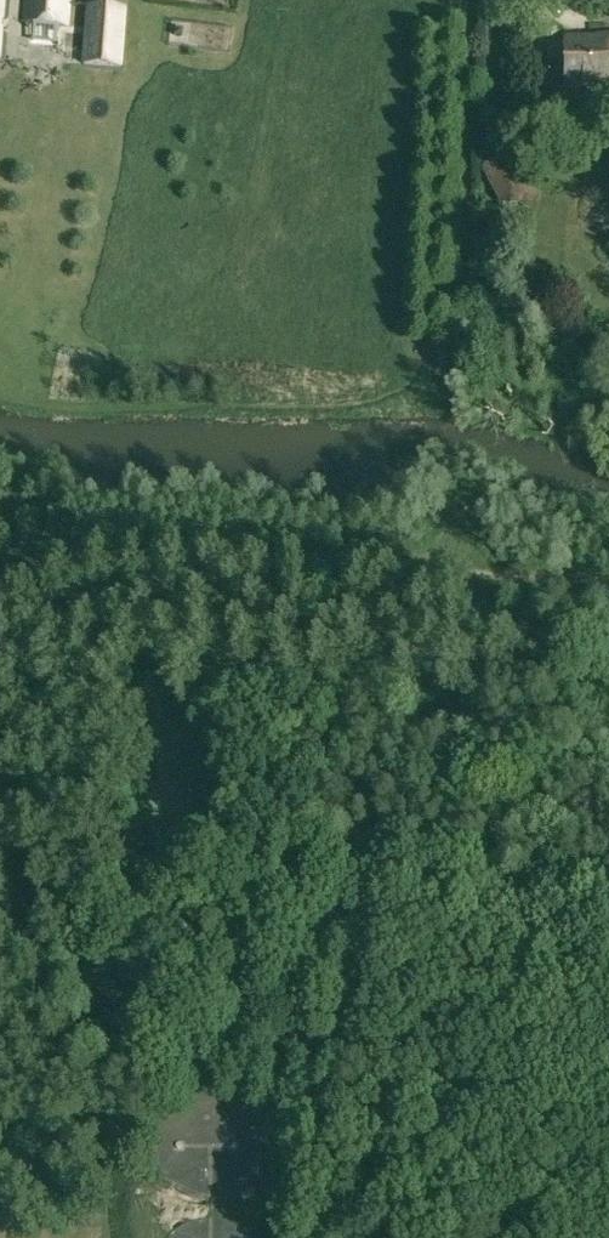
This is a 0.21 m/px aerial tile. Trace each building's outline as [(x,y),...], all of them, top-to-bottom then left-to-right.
[(67,28),(70,4),(69,4),(70,0),(24,0),(23,23),(67,28)] [(120,70),(125,10),(86,7),(81,67),(120,70)] [(550,61),(566,61),(566,87),(606,86),(606,59),(608,59),(608,37),(605,37),(605,40),(566,41),(566,44),(549,44),(550,61)] [(512,163),(498,163),(488,163),(483,172),(499,202),(508,205),(516,203),(529,209),(534,198),(512,163)] [(259,1155),(260,1146),(259,1136),(257,1126),(252,1118),(246,1110),(239,1103),(231,1098),(222,1094),(212,1093),(202,1093),(192,1094),(183,1098),(175,1103),(168,1110),(162,1118),(157,1126),(155,1136),(154,1146),(155,1155),(157,1165),(162,1174),(168,1181),(175,1188),(183,1193),(192,1197),(202,1198),(212,1199),(222,1197),(231,1193),(239,1188),(246,1181),(252,1174),(257,1165),(259,1155)] [(248,1235),(240,1228),(232,1223),(223,1220),(213,1218),(203,1218),(194,1220),(184,1223),(176,1228),(169,1235),(167,1237),(250,1237),(248,1235)]
